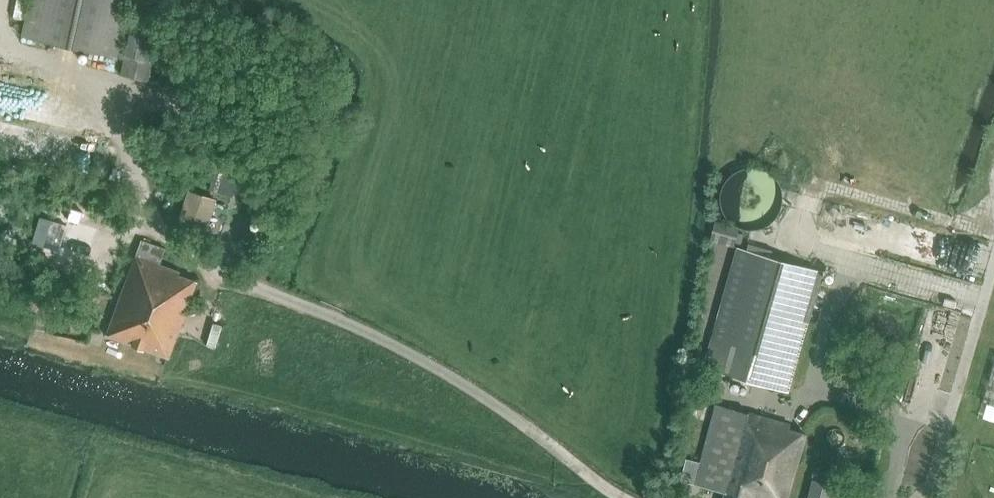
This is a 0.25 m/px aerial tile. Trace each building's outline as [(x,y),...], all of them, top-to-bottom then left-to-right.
[(149,81),(162,18),(135,13),(132,23),(126,22),(131,0),(31,0),(23,37),(124,59),(121,74),(149,81)] [(782,203),(782,191),(777,180),(766,171),(753,167),(743,168),(732,173),(724,182),(721,192),(720,203),(724,213),(730,222),(735,225),(736,225),(745,228),(756,228),(766,225),(776,217),(782,203)] [(215,169),(209,188),(232,195),(238,176),(215,169)] [(188,188),(176,224),(204,233),(216,197),(188,188)] [(82,211),(71,207),(67,218),(78,222),(82,211)] [(50,219),(39,216),(31,243),(42,246),(50,219)] [(714,219),(709,236),(734,244),(735,240),(740,242),(743,232),(738,230),(739,227),(714,219)] [(141,240),(136,254),(107,334),(168,357),(196,282),(194,280),(180,276),(180,271),(160,265),(165,249),(141,240)] [(822,270),(738,247),(704,366),(788,390),(822,270)] [(982,400),(993,404),(993,359),(982,400)] [(686,459),(681,479),(725,492),(724,497),(750,497),(754,497),(787,497),(806,433),(789,428),(790,424),(716,405),(701,462),(686,459)] [(812,479),(813,479),(809,497),(831,497),(834,484),(832,484),(833,480),(828,478),(829,474),(814,470),(812,479)]
